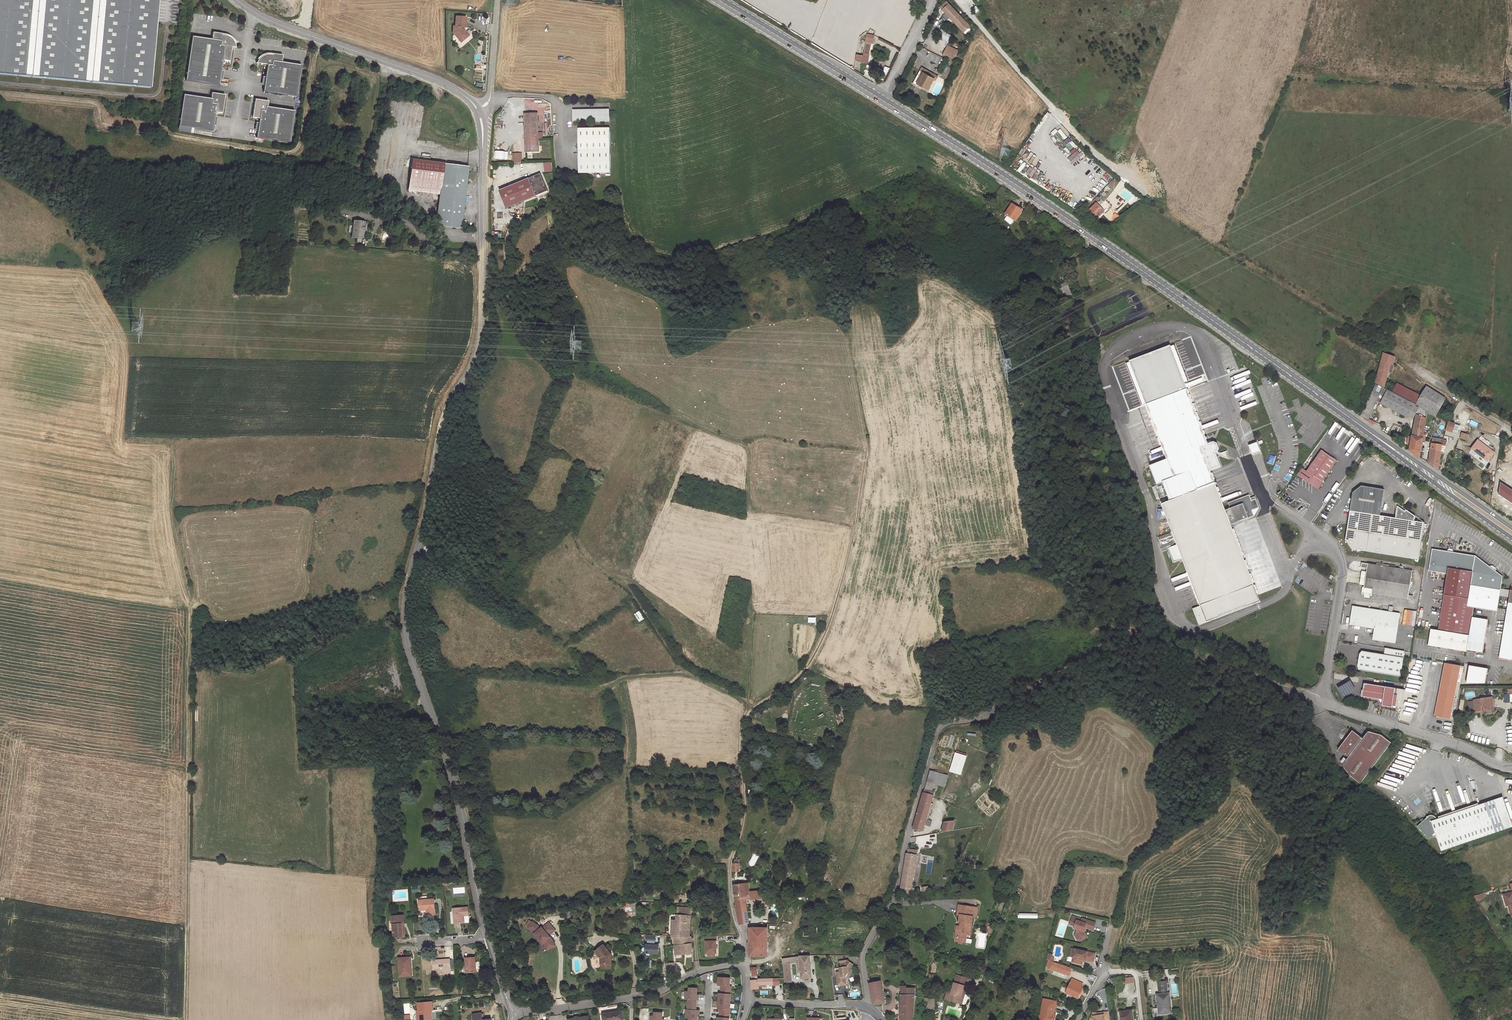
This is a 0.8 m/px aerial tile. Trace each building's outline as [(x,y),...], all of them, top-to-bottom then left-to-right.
[(150,88),(158,0),(0,0),(0,74),(150,88)] [(970,25),(947,1),(941,7),(964,31),(970,25)] [(466,17),(456,16),(455,26),(453,26),(452,33),(459,41),(463,37),(464,39),(467,36),(463,31),(464,31),(463,31),(463,32),(461,30),(463,29),(465,27),(466,17)] [(211,39),(192,36),(185,80),(219,85),(223,60),(230,61),(232,46),(232,44),(234,43),(232,40),(231,39),(230,37),(228,36),(226,35),(222,35),(212,33),(211,39)] [(874,35),(867,33),(865,42),(872,43),(874,35)] [(958,51),(948,46),(943,54),(949,57),(954,60),(955,58),(956,57),(957,56),(956,55),(958,51)] [(869,53),(864,52),(863,55),(856,54),(855,60),(868,63),(870,53),(869,53)] [(263,91),(297,96),(301,65),(281,62),(282,56),(272,55),(268,54),(267,54),(265,55),(263,55),(261,56),(259,58),(258,59),(260,61),(260,64),(267,64),(263,91)] [(945,59),(938,70),(941,72),(948,60),(945,59)] [(935,81),(938,76),(921,67),(913,83),(923,89),(924,87),(928,89),(934,80),(935,81)] [(863,75),(875,83),(877,79),(869,74),(868,75),(865,73),(863,75)] [(211,98),(183,94),(178,131),(190,133),(191,128),(194,128),(212,131),(215,112),(222,113),(224,98),(221,97),(222,94),(211,93),(211,98)] [(911,106),(916,98),(912,95),(907,103),(911,106)] [(257,102),(254,102),(252,117),(259,118),(256,137),(290,142),(295,111),(267,107),(268,101),(258,99),(257,102)] [(609,110),(573,110),(573,122),(609,121),(609,110)] [(538,114),(524,114),(525,139),(539,139),(539,138),(539,133),(538,114)] [(610,128),(579,129),(579,173),(611,173),(610,128)] [(539,139),(525,139),(526,152),(539,151),(539,139)] [(521,154),(513,154),(514,163),(522,163),(521,154)] [(468,166),(412,159),(408,190),(440,194),(438,206),(437,212),(436,225),(438,226),(461,228),(468,173),(468,170),(468,166)] [(541,174),(499,191),(506,208),(548,191),(541,174)] [(1104,211),(1096,203),(1088,211),(1096,219),(1104,211)] [(1015,221),(1022,211),(1017,208),(1012,204),(1005,214),(1015,221)] [(364,222),(354,221),(352,237),(357,237),(360,238),(362,238),(364,222)] [(1076,245),(1069,241),(1067,244),(1066,243),(1064,246),(1069,249),(1071,247),(1074,248),(1076,245)] [(1063,288),(1060,289),(1064,297),(1072,294),(1068,285),(1064,286),(1064,285),(1062,286),(1063,288)] [(1403,332),(1399,339),(1405,343),(1409,336),(1403,332)] [(1146,333),(1136,337),(1138,342),(1148,338),(1146,333)] [(1393,370),(1394,365),(1393,365),(1395,357),(1384,353),(1376,384),(1383,388),(1384,384),(1388,372),(1389,369),(1393,370)] [(1162,374),(1141,382),(1149,403),(1170,395),(1162,374)] [(1380,394),(1383,388),(1376,384),(1371,394),(1378,398),(1380,394)] [(1417,394),(1397,384),(1392,392),(1413,403),(1416,396),(1417,394)] [(1435,417),(1445,399),(1426,387),(1420,398),(1416,405),(1419,407),(1427,412),(1435,417)] [(1146,404),(1167,459),(1150,466),(1157,484),(1163,482),(1169,499),(1170,501),(1161,504),(1164,512),(1166,516),(1177,545),(1182,559),(1200,606),(1207,622),(1261,602),(1231,525),(1254,516),(1252,510),(1259,508),(1256,499),(1251,500),(1251,498),(1249,495),(1228,503),(1230,509),(1226,510),(1216,484),(1217,484),(1217,483),(1215,483),(1210,471),(1221,467),(1217,457),(1216,453),(1217,452),(1219,448),(1217,443),(1214,442),(1208,444),(1187,389),(1170,395),(1149,403),(1146,404)] [(1416,405),(1413,403),(1392,392),(1388,390),(1385,396),(1381,403),(1380,404),(1409,418),(1410,417),(1416,405)] [(1377,401),(1378,398),(1371,394),(1360,416),(1368,419),(1377,401)] [(1381,403),(1385,396),(1380,394),(1378,398),(1377,401),(1381,403)] [(1417,411),(1419,407),(1416,405),(1410,417),(1413,419),(1417,411)] [(1422,439),(1427,412),(1419,407),(1417,411),(1412,436),(1422,439)] [(1455,424),(1448,422),(1446,430),(1452,432),(1453,431),(1455,425),(1455,424)] [(1419,457),(1422,439),(1412,436),(1412,437),(1410,447),(1409,451),(1419,457)] [(1494,453),(1478,440),(1472,449),(1480,455),(1480,454),(1488,460),(1494,453)] [(1261,451),(1257,442),(1249,446),(1252,455),(1261,451)] [(1307,471),(1302,467),(1297,475),(1309,483),(1314,476),(1322,482),(1337,461),(1332,458),(1332,457),(1326,453),(1321,450),(1307,471)] [(1441,452),(1431,450),(1429,463),(1438,469),(1441,452)] [(1498,470),(1505,481),(1511,478),(1504,467),(1498,470)] [(1314,476),(1309,483),(1318,489),(1323,482),(1322,482),(1314,476)] [(1419,560),(1425,523),(1414,521),(1415,516),(1406,510),(1405,511),(1397,506),(1395,518),(1380,516),(1384,490),(1362,486),(1353,493),(1345,540),(1352,549),(1419,560)] [(1182,559),(1177,545),(1168,549),(1173,562),(1182,559)] [(1473,608),(1481,560),(1475,556),(1449,552),(1432,549),(1429,571),(1447,574),(1438,630),(1469,636),(1472,617),(1472,612),(1473,608)] [(1500,596),(1501,589),(1503,577),(1492,568),(1481,560),(1473,608),(1497,611),(1500,596)] [(1412,574),(1412,571),(1403,570),(1400,569),(1395,569),(1385,567),(1368,564),(1362,563),(1361,568),(1367,568),(1366,572),(1364,586),(1364,587),(1362,587),(1361,593),(1363,594),(1364,595),(1364,597),(1369,598),(1369,596),(1372,596),(1372,594),(1408,600),(1408,598),(1409,595),(1410,584),(1412,574)] [(1510,590),(1509,598),(1499,659),(1511,661),(1511,590),(1510,590)] [(1200,606),(1193,609),(1199,625),(1207,622),(1200,606)] [(1395,643),(1400,614),(1352,606),(1350,624),(1375,628),(1375,634),(1378,634),(1377,640),(1395,643)] [(1414,626),(1417,611),(1404,609),(1402,624),(1414,626)] [(644,619),(639,611),(634,614),(639,622),(644,619)] [(1483,652),(1488,620),(1472,617),(1469,636),(1467,650),(1483,652)] [(1467,650),(1469,636),(1438,630),(1431,629),(1428,645),(1466,652),(1467,650)] [(1384,655),(1362,651),(1360,654),(1358,666),(1359,670),(1401,676),(1405,651),(1386,648),(1385,655),(1384,655)] [(1450,719),(1460,666),(1445,663),(1435,716),(1450,719)] [(1486,683),(1488,668),(1469,665),(1466,683),(1486,683)] [(1397,689),(1364,683),(1362,697),(1379,699),(1383,700),(1383,703),(1382,706),(1392,707),(1392,706),(1396,706),(1397,695),(1396,695),(1397,689)] [(1483,711),(1494,710),(1492,697),(1474,700),(1475,708),(1476,710),(1482,709),(1483,711)] [(1360,784),(1391,743),(1381,735),(1368,731),(1363,738),(1352,730),(1347,738),(1344,741),(1338,749),(1348,757),(1342,765),(1350,776),(1360,784)] [(961,774),(966,756),(956,753),(950,771),(961,774)] [(945,785),(947,775),(929,771),(926,782),(932,784),(934,783),(936,783),(945,785)] [(932,790),(934,783),(932,784),(926,782),(923,793),(934,796),(935,790),(932,790)] [(931,804),(934,796),(923,793),(919,809),(913,829),(923,831),(929,810),(931,811),(932,808),(930,807),(931,804)] [(1503,797),(1495,800),(1505,829),(1511,827),(1511,824),(1503,797)] [(1505,829),(1495,800),(1437,819),(1436,817),(1435,816),(1434,816),(1432,815),(1429,815),(1424,820),(1422,822),(1417,826),(1428,838),(1436,836),(1441,851),(1505,829)] [(952,831),(954,821),(944,822),(942,832),(952,831)] [(911,888),(917,855),(907,854),(903,876),(902,885),(901,888),(902,888),(911,888)] [(749,892),(748,883),(734,885),(735,899),(736,899),(745,898),(744,892),(749,892)] [(750,923),(745,900),(750,899),(761,898),(760,891),(749,892),(744,892),(745,898),(736,899),(741,925),(750,923)] [(1503,895),(1506,906),(1508,906),(1511,917),(1511,892),(1503,895)] [(435,914),(434,899),(419,901),(420,910),(427,910),(427,914),(435,914)] [(970,935),(973,917),(976,917),(978,908),(959,905),(957,915),(960,915),(959,922),(961,922),(960,926),(959,926),(957,925),(955,941),(965,943),(966,938),(966,935),(970,935)] [(469,921),(468,907),(453,909),(455,924),(468,922),(469,921)] [(690,937),(691,916),(691,909),(678,909),(677,912),(680,913),(679,915),(677,915),(677,920),(672,920),(672,928),(672,936),(675,936),(690,937)] [(403,937),(402,924),(404,924),(403,915),(392,916),(394,938),(403,937)] [(1095,923),(1082,919),(1081,922),(1078,921),(1079,918),(1073,916),(1070,924),(1075,926),(1074,928),(1077,929),(1075,935),(1078,936),(1080,939),(1081,941),(1087,938),(1084,931),(1085,927),(1093,930),(1095,923)] [(550,935),(556,930),(549,922),(543,928),(542,927),(541,928),(538,925),(528,918),(524,925),(533,931),(535,933),(534,934),(543,944),(544,943),(547,941),(549,945),(554,943),(551,937),(550,935)] [(767,956),(767,928),(750,928),(750,956),(767,956)] [(692,953),(691,937),(690,937),(675,936),(676,955),(692,953)] [(717,953),(716,936),(706,936),(706,942),(707,954),(708,954),(715,953),(717,953)] [(555,946),(554,943),(549,945),(547,941),(544,943),(547,950),(555,946)] [(612,964),(611,954),(604,945),(595,951),(601,958),(601,969),(611,968),(611,964),(612,964)] [(658,954),(659,946),(655,945),(647,945),(646,945),(645,956),(651,956),(652,954),(658,954)] [(1093,961),(1095,953),(1075,949),(1073,957),(1072,962),(1082,964),(1083,961),(1083,959),(1086,960),(1093,961)] [(792,982),(790,968),(789,968),(788,963),(790,963),(797,962),(798,973),(802,972),(802,978),(812,978),(810,956),(801,956),(783,959),(785,983),(792,982)] [(410,976),(409,957),(398,958),(399,977),(410,976)] [(476,972),(475,957),(465,958),(466,967),(465,967),(465,969),(466,969),(466,973),(476,972)] [(451,972),(450,959),(433,960),(433,969),(443,968),(443,973),(451,972)] [(845,976),(848,973),(851,973),(851,968),(853,965),(848,960),(845,963),(840,964),(841,968),(840,968),(840,972),(836,972),(838,986),(846,985),(845,976)] [(1069,975),(1072,968),(1053,962),(1053,961),(1050,968),(1050,969),(1054,970),(1067,974),(1069,975)] [(1065,979),(1067,974),(1054,970),(1053,975),(1065,979)] [(964,986),(967,978),(956,975),(952,990),(951,993),(947,992),(945,999),(959,1003),(963,990),(964,986)] [(730,986),(730,978),(719,977),(718,983),(720,983),(720,985),(722,985),(721,989),(729,990),(730,986)] [(779,985),(779,978),(759,979),(759,980),(758,980),(751,980),(752,989),(759,989),(759,984),(773,984),(773,985),(779,985)] [(1080,987),(1082,983),(1072,979),(1066,993),(1078,998),(1080,994),(1079,994),(1079,993),(1080,993),(1082,988),(1080,987)] [(885,1003),(881,981),(869,983),(873,1005),(885,1003)] [(1167,993),(1166,981),(1158,982),(1159,994),(1167,993)] [(696,1005),(697,988),(691,988),(691,992),(686,991),(686,992),(686,997),(686,999),(689,999),(688,1005),(696,1005)] [(730,1002),(731,994),(729,994),(729,990),(721,989),(721,996),(719,995),(719,1001),(730,1002)] [(1172,1012),(1169,993),(1167,993),(1159,994),(1157,995),(1158,1007),(1161,1007),(1162,1014),(1172,1012)] [(914,995),(901,995),(901,1005),(900,1019),(913,1019),(914,995)] [(934,1013),(935,999),(928,998),(927,1003),(926,1012),(934,1013)] [(1056,1002),(1043,999),(1039,1019),(1053,1019),(1054,1014),(1052,1014),(1053,1010),(1055,1010),(1056,1002)] [(730,1010),(730,1002),(719,1001),(718,1007),(720,1007),(720,1013),(728,1014),(728,1010),(730,1010)] [(418,1010),(419,1019),(429,1019),(428,1016),(431,1016),(430,1010),(433,1010),(432,1002),(417,1003),(418,1010)] [(698,1010),(696,1010),(696,1005),(688,1005),(688,1010),(687,1010),(686,1017),(691,1017),(691,1019),(697,1019),(698,1010)] [(1132,1010),(1121,1012),(1122,1019),(1133,1019),(1132,1010)] [(622,1011),(603,1014),(604,1019),(623,1019),(622,1011)] [(1110,1019),(1108,1012),(1097,1013),(1093,1012),(1090,1019),(1107,1019),(1110,1019)]
